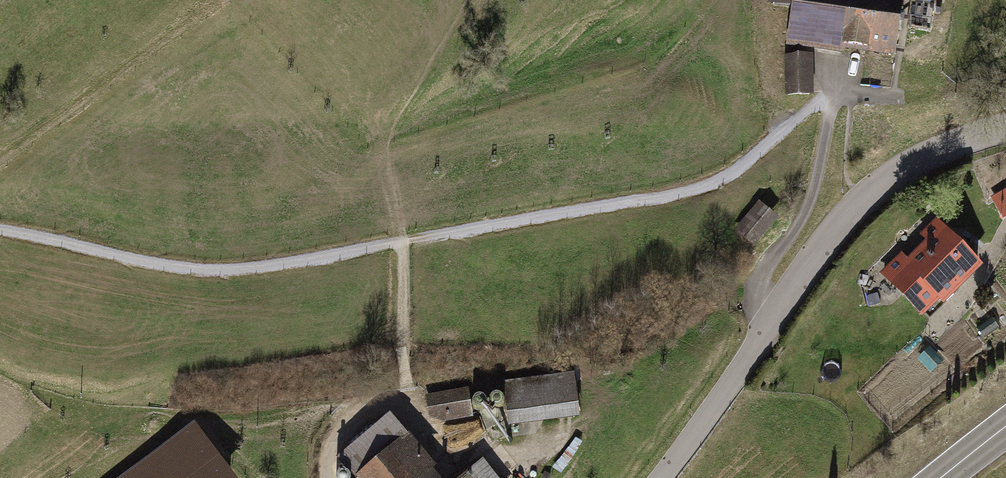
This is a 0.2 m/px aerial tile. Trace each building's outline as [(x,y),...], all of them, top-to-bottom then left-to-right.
[(892,54),(900,0),(775,0),(774,5),(794,8),(790,39),(892,54)] [(935,4),(912,0),(908,28),(930,32),(935,4)] [(808,93),(807,57),(788,58),(789,94),(808,93)] [(1005,212),(1005,194),(995,200),(1003,214),(1005,212)] [(754,240),(771,219),(759,208),(741,229),(754,240)] [(977,266),(937,224),(925,235),(931,243),(909,264),(901,257),(884,273),(920,310),(936,295),(941,300),(977,266)] [(573,405),(570,381),(508,388),(511,412),(573,405)] [(444,417),(470,413),(466,392),(441,396),(444,417)] [(499,394),(496,394),(494,394),(491,395),(490,398),(489,400),(489,403),(490,406),(492,407),(495,408),(498,408),(500,408),(502,406),(504,403),(504,400),(503,398),(502,396),(499,394)] [(481,396),(478,395),(476,396),(473,398),(472,400),(472,403),(472,406),(474,408),(476,410),(478,411),(481,410),(484,409),(486,407),(487,404),(487,402),(486,399),(484,397),(481,396)] [(388,419),(340,458),(357,477),(437,477),(388,419)] [(480,462),(481,462),(494,477),(528,477),(501,444),(479,461),(480,462)] [(481,462),(480,462),(461,477),(494,477),(481,462)]
